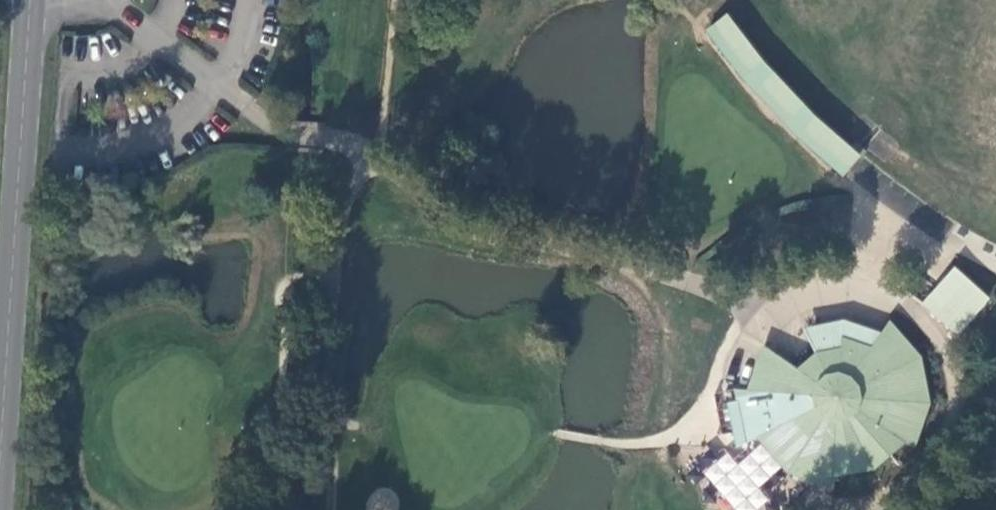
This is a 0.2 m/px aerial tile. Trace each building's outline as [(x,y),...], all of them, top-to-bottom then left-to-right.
[(731,16),(719,27),(756,75),(769,64),(731,16)] [(765,86),(796,119),(811,107),(777,73),(765,86)] [(806,130),(852,171),(864,158),(818,118),(806,130)] [(992,296),(959,266),(925,302),(956,333),(992,296)] [(848,312),(844,339),(874,348),(890,325),(848,312)] [(874,348),(844,339),(844,364),(827,369),(811,376),(789,362),(768,350),(753,392),(741,392),(752,443),(764,438),(791,472),(837,488),(837,475),(875,468),(906,442),(916,448),(930,403),(923,359),(892,325),(890,325),(874,348)] [(844,364),(844,339),(818,345),(827,369),(844,364)] [(827,369),(818,345),(789,362),(811,376),(827,369)] [(928,453),(916,448),(906,442),(875,468),(885,489),(928,453)] [(883,491),(885,489),(875,468),(837,475),(837,488),(836,498),(883,491)] [(836,498),(837,488),(791,472),(780,491),(835,509),(836,498)]
